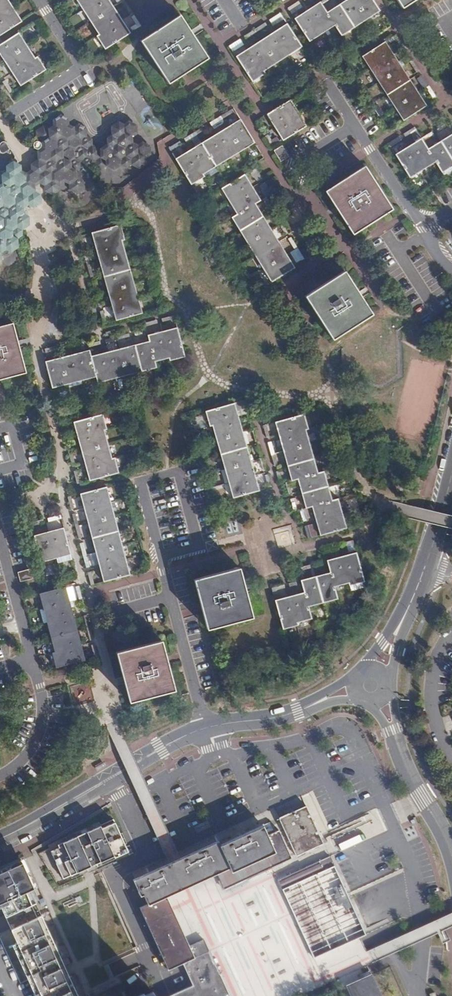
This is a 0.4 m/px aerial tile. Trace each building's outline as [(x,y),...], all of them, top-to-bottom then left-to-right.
[(6,0),(0,0),(0,35),(20,22),(12,10),(6,0)] [(99,35),(107,48),(130,33),(122,20),(114,8),(109,0),(79,0),(85,9),(93,21),(101,34),(99,35)] [(125,0),(122,0),(123,2),(130,12),(132,11),(125,0)] [(326,10),(321,1),(308,9),(295,17),(309,39),(322,31),(335,23),(341,33),(354,24),(367,16),(379,8),(374,0),(347,0),(340,4),(328,12),(326,10)] [(330,0),(322,0),(321,1),(326,10),(329,8),(326,3),(330,0)] [(299,1),(289,7),(293,13),(296,11),(294,9),(302,4),(299,1)] [(281,12),(270,20),(271,22),(276,19),(281,28),(275,32),(263,40),(250,49),(236,57),(251,80),(265,71),(263,69),(276,61),(288,53),(302,44),(281,12)] [(137,24),(131,27),(133,31),(142,26),(134,14),(132,16),(137,24)] [(195,36),(191,30),(181,14),(148,35),(141,40),(170,83),(180,76),(187,72),(209,57),(195,36)] [(266,22),(245,36),(246,38),(257,32),(267,25),(266,22)] [(13,73),(21,86),(44,71),(36,58),(34,60),(26,47),(18,34),(0,46),(0,52),(5,60),(13,73)] [(241,38),(229,46),(234,52),(237,50),(234,46),(243,41),(241,38)] [(388,94),(396,107),(404,120),(428,105),(419,92),(411,79),(403,67),(396,55),(387,41),(363,55),(371,68),(380,81),(388,94)] [(6,81),(3,83),(10,93),(12,91),(6,81)] [(268,113),(277,127),(284,140),(308,125),(300,112),(292,99),(268,113)] [(211,124),(219,120),(222,118),(233,112),(231,109),(210,121),(211,124)] [(53,119),(54,125),(61,129),(69,124),(68,118),(60,115),(53,119)] [(202,142),(201,142),(214,164),(228,155),(241,148),(254,140),(241,118),(227,127),(226,127),(214,134),(202,142)] [(106,160),(107,166),(111,168),(112,166),(115,166),(117,168),(121,165),(121,159),(126,156),(131,158),(132,165),(139,169),(147,164),(146,158),(151,155),(150,146),(142,142),(138,145),(133,142),(133,138),(137,134),(136,125),(129,121),(123,124),(119,121),(111,126),(111,135),(117,138),(118,144),(113,147),(113,156),(106,160)] [(40,147),(42,148),(50,152),(50,161),(46,163),(46,169),(39,174),(39,183),(44,185),(45,191),(48,193),(52,195),(60,190),(60,185),(64,182),(69,184),(69,189),(71,188),(74,187),(76,189),(78,189),(80,187),(81,182),(82,182),(85,183),(89,180),(89,172),(96,167),(101,169),(107,166),(106,160),(113,156),(113,147),(118,144),(117,138),(111,135),(106,138),(107,144),(100,148),(92,145),(92,139),(87,136),(83,135),(82,130),(78,129),(78,124),(74,127),(69,124),(61,129),(54,125),(49,128),(44,126),(36,131),(37,140),(40,141),(40,142),(38,141),(37,141),(35,141),(35,142),(34,143),(33,144),(33,145),(33,146),(33,147),(34,148),(35,149),(37,149),(38,149),(40,147)] [(83,135),(87,136),(86,127),(78,124),(78,129),(82,130),(83,135)] [(194,135),(197,133),(207,127),(205,124),(184,137),(186,140),(194,135)] [(201,142),(202,142),(197,133),(194,135),(199,143),(201,142)] [(442,141),(429,149),(422,138),(409,146),(396,154),(411,178),(424,170),(437,162),(443,172),(451,167),(451,134),(442,141)] [(169,146),(171,149),(182,142),(180,140),(169,146)] [(11,148),(7,143),(5,142),(3,142),(2,142),(0,143),(0,153),(1,153),(2,153),(3,153),(4,153),(6,152),(7,151),(9,150),(11,148)] [(202,171),(214,164),(201,142),(199,143),(189,150),(175,157),(190,182),(203,173),(202,171)] [(289,155),(284,146),(275,151),(281,160),(289,155)] [(21,164),(15,162),(13,161),(6,165),(6,171),(14,175),(15,184),(20,187),(20,193),(15,196),(16,204),(23,208),(29,205),(34,208),(38,205),(41,202),(39,193),(35,192),(35,186),(37,184),(39,183),(39,174),(46,169),(46,163),(50,161),(50,152),(42,148),(37,151),(38,159),(31,163),(31,166),(32,170),(29,171),(27,173),(21,171),(21,164)] [(126,168),(132,165),(131,158),(126,156),(121,159),(121,165),(126,168)] [(339,210),(353,234),(376,220),(382,216),(394,209),(391,205),(387,199),(366,165),(326,190),(336,206),(339,210)] [(255,174),(259,180),(262,177),(255,166),(250,170),(253,175),(255,174)] [(6,171),(1,174),(0,173),(0,225),(12,230),(17,227),(17,219),(23,214),(23,208),(16,204),(15,196),(20,193),(20,187),(15,184),(14,175),(6,171)] [(252,186),(245,173),(223,186),(231,199),(239,213),(233,216),(241,228),(263,214),(256,203),(261,200),(252,186)] [(263,198),(270,209),(273,207),(266,196),(272,193),(265,181),(261,184),(264,189),(262,190),(266,197),(263,198)] [(71,188),(69,189),(77,194),(85,189),(85,183),(82,182),(81,182),(80,187),(78,189),(76,189),(74,187),(71,188)] [(275,211),(272,212),(279,223),(285,234),(288,232),(275,211)] [(29,216),(23,214),(17,219),(17,227),(22,230),(30,225),(29,216)] [(271,227),(263,214),(241,228),(249,241),(256,254),(264,266),(273,281),(296,268),(287,253),(279,240),(271,227)] [(1,259),(1,253),(7,250),(11,252),(18,248),(18,239),(13,237),(12,230),(0,225),(0,260),(1,259)] [(96,249),(100,262),(104,277),(128,271),(124,256),(120,242),(123,241),(119,226),(92,233),(96,249)] [(17,227),(12,230),(13,237),(18,239),(23,236),(22,232),(22,230),(17,227)] [(291,236),(287,238),(294,248),(301,260),(304,258),(291,236)] [(88,254),(84,255),(91,278),(94,278),(91,265),(88,254)] [(132,286),(128,271),(104,277),(108,292),(112,306),(116,320),(140,314),(136,300),(132,286)] [(332,340),(372,314),(361,297),(357,291),(344,271),(304,296),(332,340)] [(99,295),(95,282),(92,283),(99,308),(102,307),(99,295)] [(146,320),(148,329),(176,325),(175,316),(146,320)] [(19,374),(26,372),(20,347),(18,340),(13,322),(0,325),(0,379),(19,374)] [(148,335),(150,341),(135,345),(142,371),(157,367),(156,361),(169,358),(170,361),(185,357),(178,327),(163,331),(148,335)] [(120,349),(106,352),(90,356),(96,377),(97,383),(113,379),(127,375),(142,371),(135,345),(120,349)] [(82,381),(96,377),(90,356),(89,351),(76,355),(59,359),(46,363),(52,389),(66,385),(82,381)] [(219,452),(220,454),(246,447),(241,432),(237,418),(233,404),(204,412),(209,427),(212,426),(216,440),(219,452)] [(83,449),(87,464),(92,480),(121,472),(117,457),(114,458),(110,444),(106,429),(109,428),(105,414),(76,421),(80,435),(83,449)] [(277,436),(281,452),(285,466),(311,459),(307,444),(303,429),(304,429),(300,414),(273,422),(277,436)] [(228,482),(232,498),(258,491),(254,477),(250,462),(246,447),(220,454),(224,469),(228,482)] [(296,479),(300,495),(326,487),(322,471),(315,473),(311,459),(285,466),(289,481),(296,479)] [(85,507),(89,522),(93,537),(120,530),(116,515),(112,500),(109,487),(82,494),(85,507)] [(316,535),(319,535),(342,528),(338,514),(334,499),(329,500),(326,487),(300,495),(304,508),(308,507),(312,522),(316,535)] [(47,528),(63,524),(60,515),(45,519),(47,528)] [(49,531),(34,535),(41,562),(56,558),(71,554),(64,527),(49,531)] [(124,545),(120,530),(93,537),(97,552),(101,567),(105,582),(132,575),(128,560),(124,545)] [(329,572),(316,576),(323,602),(337,598),(334,586),(348,583),(349,585),(364,581),(356,552),(341,556),(326,560),(329,572)] [(207,628),(252,616),(246,592),(244,586),(240,568),(194,579),(207,628)] [(30,569),(19,572),(22,582),(32,579),(30,569)] [(308,606),(323,602),(316,576),(300,580),(304,592),(290,596),(275,600),(283,629),(298,625),(297,622),(311,618),(308,606)] [(349,585),(350,590),(365,586),(364,581),(349,585)] [(55,652),(52,653),(56,668),(86,660),(82,645),(77,629),(74,617),(70,601),(66,586),(40,593),(44,608),(48,623),(51,636),(55,652)] [(129,702),(175,690),(168,663),(166,657),(162,641),(116,652),(123,677),(124,683),(129,702)] [(103,755),(94,761),(96,764),(105,759),(103,755)] [(306,806),(279,818),(296,856),(324,844),(306,806)] [(51,851),(63,879),(114,856),(115,857),(122,854),(120,851),(127,848),(114,819),(63,842),(64,845),(51,851)] [(220,845),(230,867),(232,871),(275,852),(267,835),(262,825),(220,845)] [(230,867),(217,873),(224,889),(272,867),(292,858),(279,830),(267,835),(275,852),(232,871),(230,867)] [(176,860),(133,880),(140,895),(143,894),(148,904),(166,896),(188,886),(217,873),(230,867),(220,845),(218,841),(182,857),(176,860)] [(282,889),(334,865),(330,856),(278,880),(282,889)] [(4,915),(31,904),(35,902),(29,889),(33,887),(29,879),(27,880),(24,874),(27,873),(21,861),(3,869),(0,870),(0,905),(4,915)] [(314,958),(360,937),(366,935),(334,865),(282,889),(314,958)] [(336,979),(366,965),(368,965),(372,963),(369,957),(366,951),(360,937),(314,958),(282,889),(278,880),(272,867),(224,889),(217,873),(188,886),(166,896),(189,945),(203,939),(229,995),(299,995),(336,979)] [(189,945),(166,896),(148,904),(140,908),(168,969),(183,963),(194,957),(189,945)] [(4,915),(17,942),(15,943),(19,952),(21,952),(24,957),(22,958),(26,968),(28,967),(31,972),(29,973),(39,995),(78,995),(73,985),(72,985),(68,977),(69,977),(60,955),(58,956),(55,948),(56,947),(47,928),(43,930),(31,904),(4,915)] [(189,945),(194,957),(183,963),(193,985),(198,995),(229,995),(203,939),(189,945)] [(336,979),(343,995),(377,995),(382,994),(377,984),(372,986),(367,975),(370,974),(366,965),(336,979)] [(372,986),(377,984),(368,965),(366,965),(370,974),(367,975),(372,986)] [(193,985),(169,995),(198,995),(193,985)]
